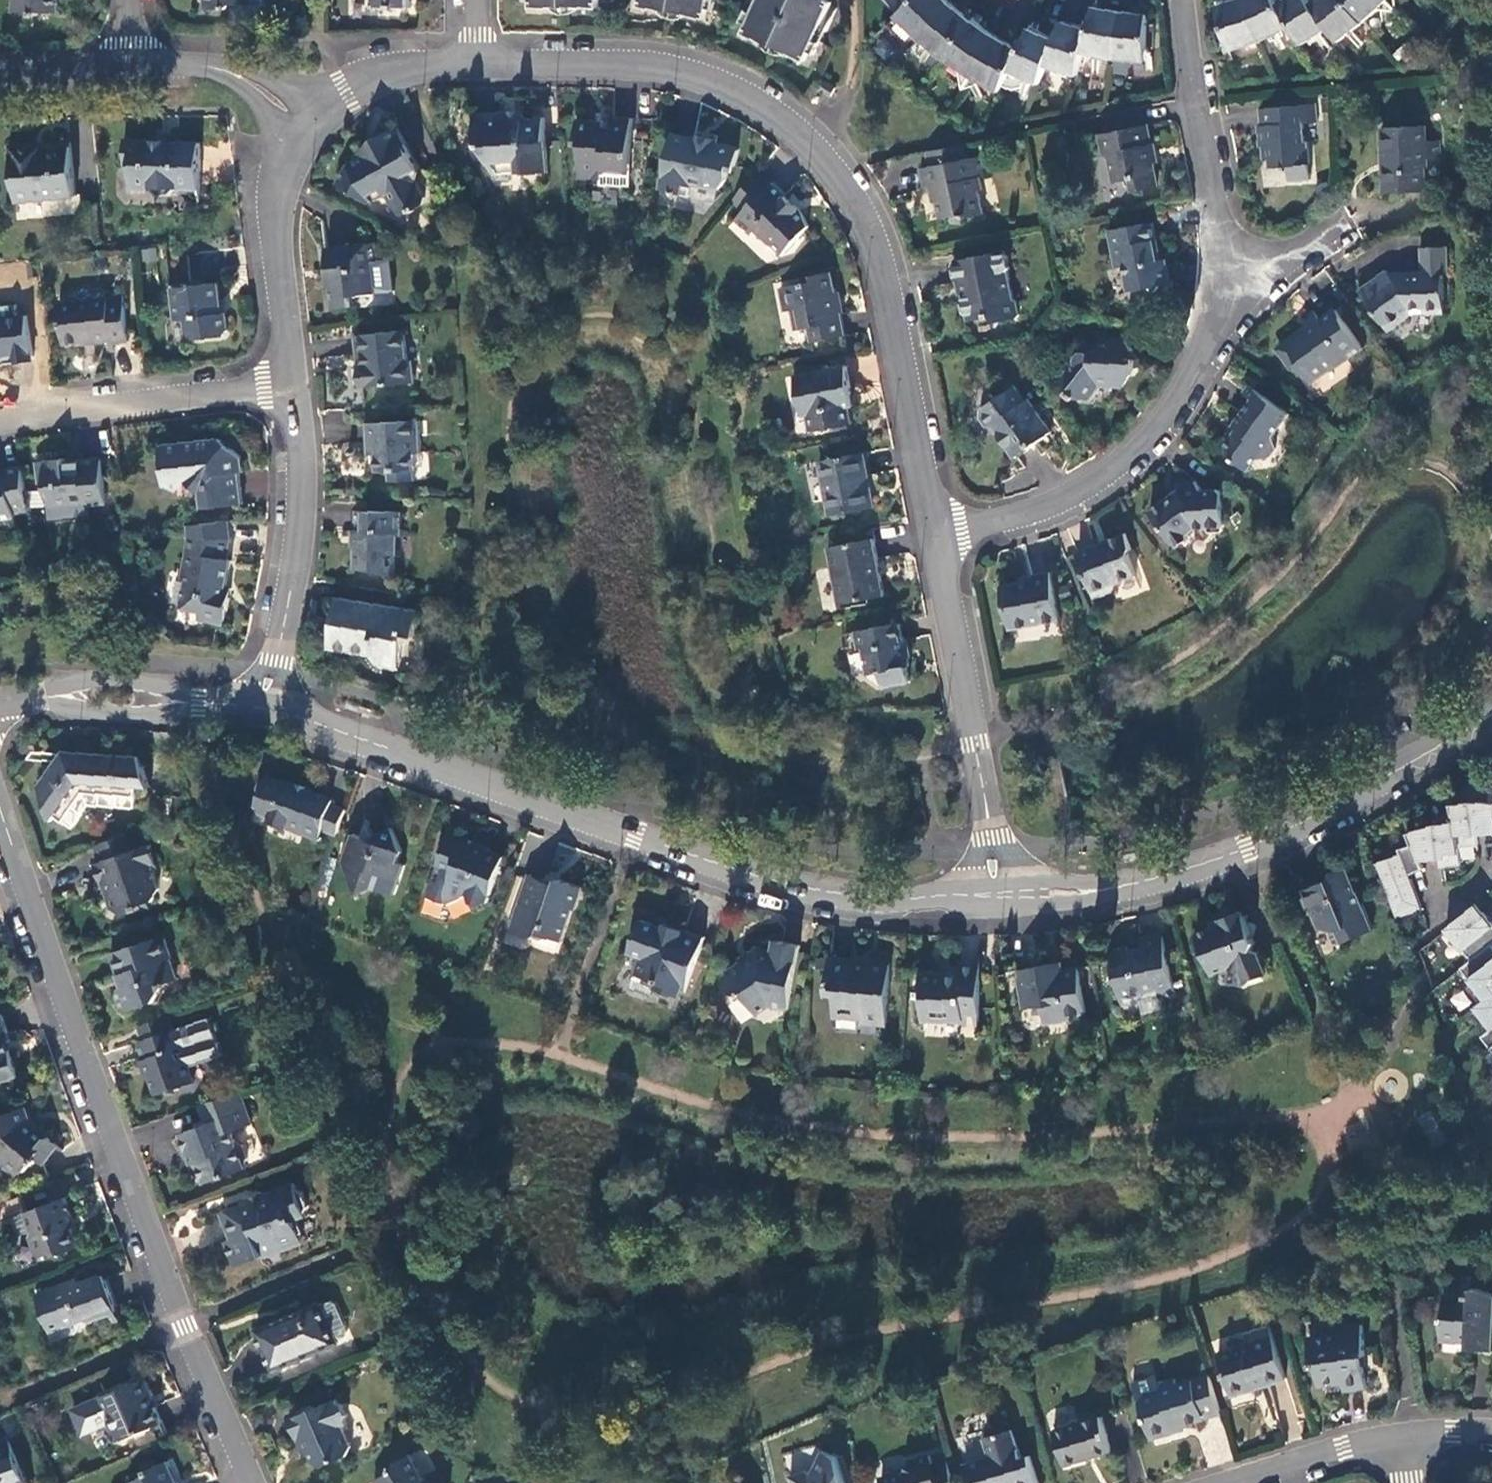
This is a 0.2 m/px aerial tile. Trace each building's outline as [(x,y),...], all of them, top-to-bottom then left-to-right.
[(12,10),(56,12),(56,0),(12,0),(12,10)] [(204,9),(230,8),(233,4),(250,4),(251,0),(204,0),(204,9)] [(372,8),(411,8),(411,0),(372,0),(372,8)] [(529,8),(553,8),(554,3),(573,3),(574,8),(598,8),(598,0),(529,0),(529,8)] [(638,7),(662,11),(663,7),(682,10),(681,15),(705,19),(707,9),(713,10),(715,0),(639,0),(638,7)] [(752,11),(747,10),(742,21),(747,24),(743,33),(764,43),(766,38),(785,46),(783,51),(804,60),(808,51),(814,54),(820,41),(814,39),(830,2),(825,0),(757,0),(752,11)] [(917,39),(949,3),(946,0),(912,0),(909,3),(894,17),(917,39)] [(1259,40),(1242,0),(1230,0),(1216,5),(1225,39),(1223,44),(1232,49),(1259,40)] [(1289,26),(1275,1),(1275,0),(1242,0),(1259,40),(1289,26)] [(1275,1),(1289,26),(1299,45),(1326,27),(1310,3),(1307,0),(1277,0),(1275,1)] [(1310,3),(1326,27),(1336,41),(1361,21),(1344,0),(1313,0),(1310,3)] [(1361,21),(1384,0),(1344,0),(1361,21)] [(917,39),(942,59),(970,20),(949,3),(917,39)] [(1119,11),(1091,7),(1086,29),(1080,51),(1113,57),(1119,11)] [(1146,14),(1119,11),(1113,57),(1141,60),(1149,53),(1145,49),(1146,14)] [(942,59),(969,76),(994,36),(970,20),(942,59)] [(1043,66),(1074,75),(1080,51),(1086,29),(1060,21),(1053,40),(1043,66)] [(1008,72),(1037,84),(1043,66),(1053,40),(1028,29),(1018,50),(1008,72)] [(969,76),(998,93),(1008,72),(1018,50),(994,36),(969,76)] [(1311,103),(1258,109),(1260,125),(1256,126),(1258,146),(1266,146),(1268,159),(1277,166),(1282,166),(1283,169),(1287,169),(1288,181),(1310,179),(1305,140),(1304,140),(1302,122),(1313,121),(1311,103)] [(546,172),(542,118),(522,120),(518,116),(509,118),(506,121),(503,121),(503,114),(471,117),(473,135),(475,141),(482,140),(483,154),(490,167),(505,167),(509,173),(524,172),(524,174),(546,172)] [(628,169),(630,119),(610,117),(610,126),(602,126),(602,121),(576,121),(575,145),(579,145),(577,179),(601,180),(602,169),(628,169)] [(1151,144),(1146,124),(1124,128),(1121,136),(1100,140),(1104,155),(1109,158),(1114,181),(1130,178),(1133,190),(1157,185),(1149,145),(1151,144)] [(1424,126),(1380,128),(1381,156),(1383,156),(1384,168),(1382,168),(1383,192),(1425,190),(1424,167),(1426,167),(1426,158),(1438,156),(1437,141),(1425,141),(1424,126)] [(418,169),(396,128),(374,140),(379,148),(373,151),(368,151),(354,158),(356,162),(347,167),(337,185),(371,203),(386,196),(396,214),(402,215),(409,211),(410,213),(417,210),(416,207),(422,204),(423,196),(415,178),(418,169)] [(669,137),(659,190),(669,193),(669,198),(676,199),(677,194),(688,197),(690,185),(718,190),(725,181),(728,165),(734,166),(737,151),(714,146),(715,140),(691,136),(690,142),(669,137)] [(197,187),(197,143),(163,142),(163,145),(149,145),(149,140),(122,140),(122,162),(127,162),(128,188),(148,188),(155,195),(168,194),(174,187),(197,187)] [(73,196),(68,146),(43,149),(32,150),(31,143),(8,146),(14,201),(73,196)] [(967,157),(964,144),(925,152),(927,165),(919,168),(923,186),(932,185),(940,217),(959,214),(963,217),(982,214),(977,194),(980,190),(977,176),(986,175),(982,155),(967,157)] [(729,203),(741,213),(768,184),(755,172),(729,203)] [(802,215),(769,183),(768,184),(741,213),(734,221),(749,235),(753,231),(767,244),(771,244),(781,254),(807,227),(802,215)] [(1151,222),(1109,229),(1116,266),(1123,265),(1129,291),(1151,287),(1155,290),(1159,284),(1169,283),(1164,258),(1159,259),(1151,222)] [(374,243),(324,250),(331,308),(351,306),(350,296),(375,293),(371,264),(376,262),(374,243)] [(1445,246),(1419,247),(1419,272),(1404,273),(1393,280),(1385,270),(1358,289),(1386,330),(1408,314),(1408,308),(1422,307),(1423,312),(1442,312),(1441,273),(1447,273),(1445,246)] [(1003,252),(955,261),(951,265),(954,280),(959,284),(961,283),(964,298),(962,301),(964,312),(967,313),(969,320),(993,316),(1001,322),(1014,319),(1019,316),(1017,301),(1013,299),(1007,272),(1010,268),(1007,255),(1003,254),(1003,252)] [(214,282),(215,255),(189,254),(188,281),(214,282)] [(806,282),(780,288),(785,311),(792,310),(796,329),(809,327),(812,341),(842,335),(837,313),(839,312),(834,289),(833,289),(829,272),(806,277),(806,282)] [(216,283),(170,288),(173,321),(182,319),(186,340),(221,337),(226,331),(224,313),(220,313),(216,283)] [(127,341),(121,294),(104,296),(104,298),(57,304),(62,343),(91,339),(92,343),(110,340),(111,343),(127,341)] [(1362,347),(1335,309),(1306,330),(1304,328),(1277,348),(1291,367),(1296,365),(1300,369),(1304,367),(1312,377),(1327,367),(1331,367),(1344,357),(1346,359),(1362,347)] [(25,315),(0,319),(0,356),(11,355),(12,358),(31,355),(25,315)] [(403,331),(359,335),(362,365),(357,366),(360,388),(405,382),(402,366),(406,361),(408,361),(403,331)] [(1123,339),(1101,338),(1088,354),(1083,352),(1079,353),(1075,356),(1073,361),(1074,366),(1065,378),(1063,377),(1065,393),(1065,395),(1072,400),(1074,398),(1086,399),(1098,384),(1124,385),(1137,367),(1140,367),(1139,357),(1138,358),(1123,339)] [(412,361),(408,361),(406,361),(402,366),(405,382),(414,381),(412,361)] [(845,367),(794,376),(799,399),(804,398),(811,432),(852,423),(848,406),(851,405),(849,396),(850,393),(845,367)] [(1015,457),(1051,431),(1027,398),(1024,401),(1013,386),(980,409),(979,417),(987,426),(992,426),(1015,457)] [(1228,457),(1235,463),(1248,471),(1255,460),(1269,457),(1274,448),(1272,436),(1288,415),(1248,386),(1243,393),(1250,398),(1232,425),(1233,426),(1227,435),(1230,437),(1225,445),(1228,457)] [(418,421),(366,424),(367,455),(374,455),(375,472),(414,470),(413,452),(420,452),(418,421)] [(218,440),(159,446),(164,486),(175,489),(186,483),(199,493),(201,509),(242,504),(238,473),(242,472),(240,457),(218,440)] [(862,453),(818,462),(829,515),(871,507),(865,478),(867,477),(862,453)] [(104,504),(98,459),(64,464),(64,458),(35,462),(37,484),(44,487),(46,506),(82,502),(83,507),(104,504)] [(28,510),(21,468),(0,472),(0,519),(12,517),(12,513),(28,510)] [(1149,510),(1175,546),(1188,536),(1187,533),(1195,526),(1204,526),(1208,531),(1220,530),(1225,523),(1221,493),(1216,488),(1200,488),(1194,481),(1182,482),(1181,491),(1176,491),(1149,510)] [(401,511),(356,511),(355,570),(374,570),(379,574),(394,574),(395,532),(401,532),(401,511)] [(230,539),(229,521),(186,526),(188,538),(183,571),(187,578),(185,581),(180,609),(199,612),(198,619),(224,624),(228,598),(223,598),(230,560),(226,559),(230,539)] [(1075,551),(1093,597),(1112,590),(1115,581),(1135,573),(1128,555),(1130,549),(1124,533),(1106,540),(1106,542),(1094,546),(1094,544),(1075,551)] [(872,539),(827,547),(838,604),(883,594),(872,539)] [(1058,612),(1049,572),(1031,575),(1031,579),(1001,585),(1009,628),(1039,622),(1041,617),(1058,612)] [(418,611),(407,610),(406,616),(380,612),(381,606),(337,599),(330,646),(371,653),(379,663),(400,667),(405,634),(414,636),(418,611)] [(407,610),(381,606),(380,612),(406,616),(407,610)] [(897,623),(854,632),(858,650),(862,649),(868,674),(879,672),(883,687),(909,681),(906,665),(910,665),(903,639),(901,640),(897,623)] [(136,797),(137,787),(138,770),(142,770),(138,757),(63,752),(62,762),(56,762),(40,787),(51,823),(54,818),(62,822),(81,793),(136,797)] [(149,789),(142,770),(138,770),(137,787),(149,789)] [(318,839),(321,831),(330,804),(332,799),(266,777),(266,779),(259,782),(257,790),(260,796),(256,807),(259,813),(286,823),(285,828),(318,839)] [(1470,801),(1450,804),(1452,821),(1453,821),(1457,848),(1477,845),(1476,832),(1491,833),(1491,802),(1470,801)] [(321,831),(335,836),(344,810),(330,804),(321,831)] [(1440,867),(1459,865),(1457,848),(1453,821),(1452,821),(1435,824),(1407,833),(1411,844),(1416,861),(1432,856),(1438,855),(1440,867)] [(395,895),(404,865),(398,863),(401,852),(390,829),(367,839),(352,834),(343,861),(355,866),(351,881),(357,895),(373,887),(395,895)] [(136,849),(131,833),(94,846),(98,862),(93,864),(100,883),(107,881),(111,892),(108,899),(110,908),(124,914),(140,909),(140,905),(152,901),(158,890),(153,874),(158,867),(150,844),(136,849)] [(487,901),(502,858),(486,851),(487,849),(465,842),(465,840),(447,834),(426,897),(445,904),(466,894),(469,902),(478,905),(487,901)] [(1409,874),(1420,870),(1416,861),(1411,844),(1398,850),(1400,854),(1375,863),(1395,917),(1420,908),(1409,874)] [(1328,880),(1301,892),(1318,930),(1335,932),(1340,943),(1372,930),(1359,902),(1358,903),(1343,867),(1331,872),(1328,880)] [(575,910),(582,888),(558,880),(556,885),(528,876),(509,932),(528,938),(538,934),(561,941),(572,909),(575,910)] [(1470,962),(1491,945),(1491,926),(1476,905),(1445,930),(1470,962)] [(1265,974),(1240,911),(1218,920),(1220,926),(1212,929),(1211,927),(1194,934),(1211,975),(1225,970),(1240,975),(1244,983),(1265,974)] [(685,992),(704,937),(684,930),(683,933),(674,929),(670,931),(663,929),(664,927),(640,920),(629,953),(641,957),(635,974),(657,981),(655,989),(680,998),(682,991),(685,992)] [(164,936),(116,952),(123,972),(118,974),(122,986),(120,988),(117,993),(122,1009),(128,1011),(156,1002),(162,988),(161,985),(176,979),(169,959),(172,958),(164,936)] [(1174,994),(1161,936),(1139,941),(1141,949),(1128,952),(1126,946),(1109,950),(1119,998),(1156,991),(1158,997),(1174,994)] [(787,1009),(799,946),(776,942),(773,952),(765,950),(757,955),(756,961),(750,965),(743,963),(729,972),(725,992),(744,997),(757,1014),(771,1006),(787,1009)] [(1485,1001),(1491,996),(1491,945),(1470,962),(1470,963),(1468,963),(1460,969),(1485,1001)] [(111,954),(118,974),(123,972),(116,952),(111,954)] [(886,1024),(890,964),(871,962),(870,966),(857,965),(857,962),(829,960),(828,993),(835,994),(834,1014),(860,1016),(861,1022),(886,1024)] [(979,1027),(978,962),(959,963),(959,976),(946,975),(946,973),(920,973),(919,990),(917,990),(917,997),(922,997),(922,1022),(960,1022),(961,1027),(966,1027),(966,1015),(974,1015),(975,1027),(979,1027)] [(1085,1012),(1077,968),(1052,973),(1051,964),(1037,967),(1037,969),(1018,972),(1024,1009),(1041,1007),(1044,1023),(1069,1019),(1068,1016),(1085,1012)] [(1448,996),(1457,1011),(1471,1003),(1462,988),(1448,996)] [(1489,1050),(1491,1047),(1491,996),(1485,1001),(1475,1009),(1490,1029),(1480,1039),(1489,1050)] [(0,1014),(0,1083),(18,1078),(9,1050),(7,1051),(5,1044),(10,1042),(1,1014),(0,1014)] [(158,1019),(134,1025),(138,1037),(161,1031),(158,1019)] [(182,1028),(137,1043),(155,1095),(195,1082),(183,1048),(188,1046),(182,1028)] [(251,1125),(239,1092),(200,1106),(207,1124),(181,1134),(191,1165),(196,1163),(205,1183),(246,1169),(245,1165),(247,1159),(242,1145),(236,1144),(232,1133),(251,1125)] [(0,1117),(0,1165),(14,1176),(23,1172),(35,1160),(40,1164),(57,1146),(35,1129),(33,1130),(26,1125),(20,1110),(0,1117)] [(244,1204),(222,1212),(232,1239),(224,1242),(233,1266),(263,1255),(261,1249),(276,1244),(279,1248),(303,1241),(295,1221),(304,1217),(304,1214),(308,1206),(302,1191),(296,1187),(294,1182),(244,1202),(244,1204)] [(26,1217),(19,1197),(4,1203),(3,1198),(0,1199),(0,1227),(26,1217)] [(66,1198),(44,1207),(43,1210),(26,1217),(31,1232),(29,1237),(36,1256),(42,1258),(59,1252),(63,1254),(78,1248),(67,1219),(72,1216),(66,1198)] [(115,1310),(103,1276),(73,1287),(71,1283),(37,1295),(45,1317),(57,1313),(62,1327),(82,1319),(87,1322),(115,1310)] [(1445,1295),(1444,1315),(1442,1315),(1441,1336),(1467,1338),(1467,1347),(1486,1348),(1489,1317),(1491,1317),(1491,1293),(1478,1286),(1471,1286),(1469,1295),(1445,1295)] [(319,1302),(256,1330),(273,1371),(337,1344),(319,1302)] [(1362,1325),(1324,1330),(1324,1338),(1310,1339),(1314,1367),(1317,1367),(1319,1384),(1342,1382),(1344,1389),(1366,1386),(1362,1355),(1367,1355),(1362,1325)] [(1285,1379),(1269,1327),(1246,1334),(1250,1346),(1219,1356),(1232,1396),(1252,1390),(1254,1387),(1264,1383),(1266,1385),(1285,1379)] [(1155,1376),(1132,1384),(1150,1440),(1173,1432),(1172,1429),(1220,1413),(1208,1375),(1176,1385),(1174,1380),(1158,1385),(1155,1376)] [(146,1379),(72,1410),(83,1433),(107,1423),(114,1437),(121,1440),(161,1423),(150,1398),(153,1397),(146,1379)] [(311,1406),(287,1417),(300,1446),(304,1444),(313,1464),(323,1467),(348,1455),(351,1447),(343,1427),(347,1425),(346,1421),(348,1415),(344,1405),(337,1403),(335,1399),(316,1408),(311,1406)] [(1081,1423),(1053,1431),(1064,1467),(1111,1451),(1099,1417),(1091,1413),(1083,1416),(1081,1423)] [(971,1482),(1038,1482),(1029,1457),(1022,1459),(1013,1431),(986,1439),(991,1457),(966,1466),(971,1482)] [(9,1441),(0,1445),(0,1482),(28,1482),(9,1441)] [(838,1458),(824,1453),(812,1475),(805,1472),(791,1476),(793,1482),(846,1482),(838,1458)] [(948,1461),(934,1465),(931,1455),(912,1462),(906,1474),(883,1481),(883,1482),(955,1482),(948,1461)] [(422,1478),(410,1456),(394,1463),(390,1473),(374,1482),(434,1482),(422,1478)] [(169,1461),(146,1471),(148,1476),(131,1482),(178,1482),(169,1461)]
